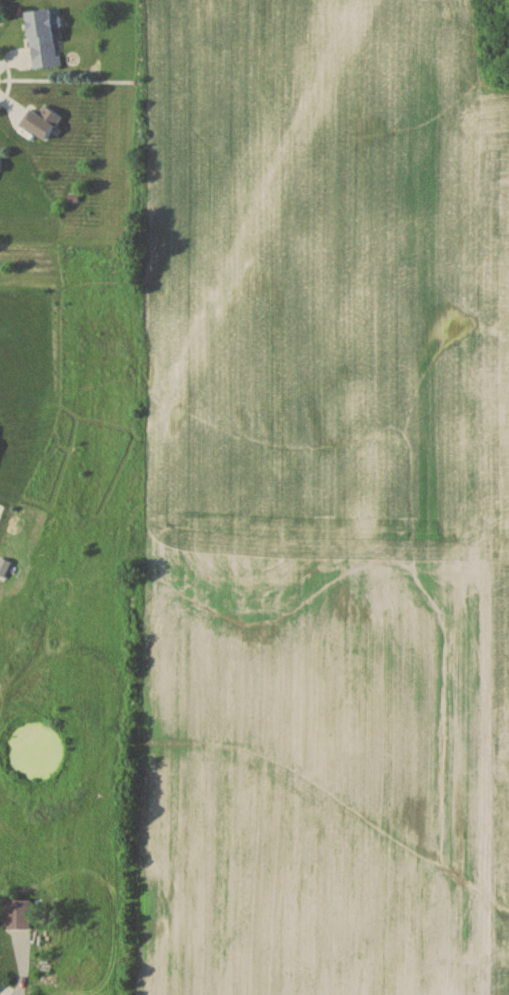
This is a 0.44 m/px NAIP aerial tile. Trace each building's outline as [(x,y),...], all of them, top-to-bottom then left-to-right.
[(25,11),(33,68),(58,64),(53,26),(59,25),(58,16),(52,17),(50,7),(25,11)] [(27,107),(22,130),(52,137),(58,111),(41,107),(40,110),(27,107)] [(30,900),(3,900),(3,929),(30,929),(30,900)]
